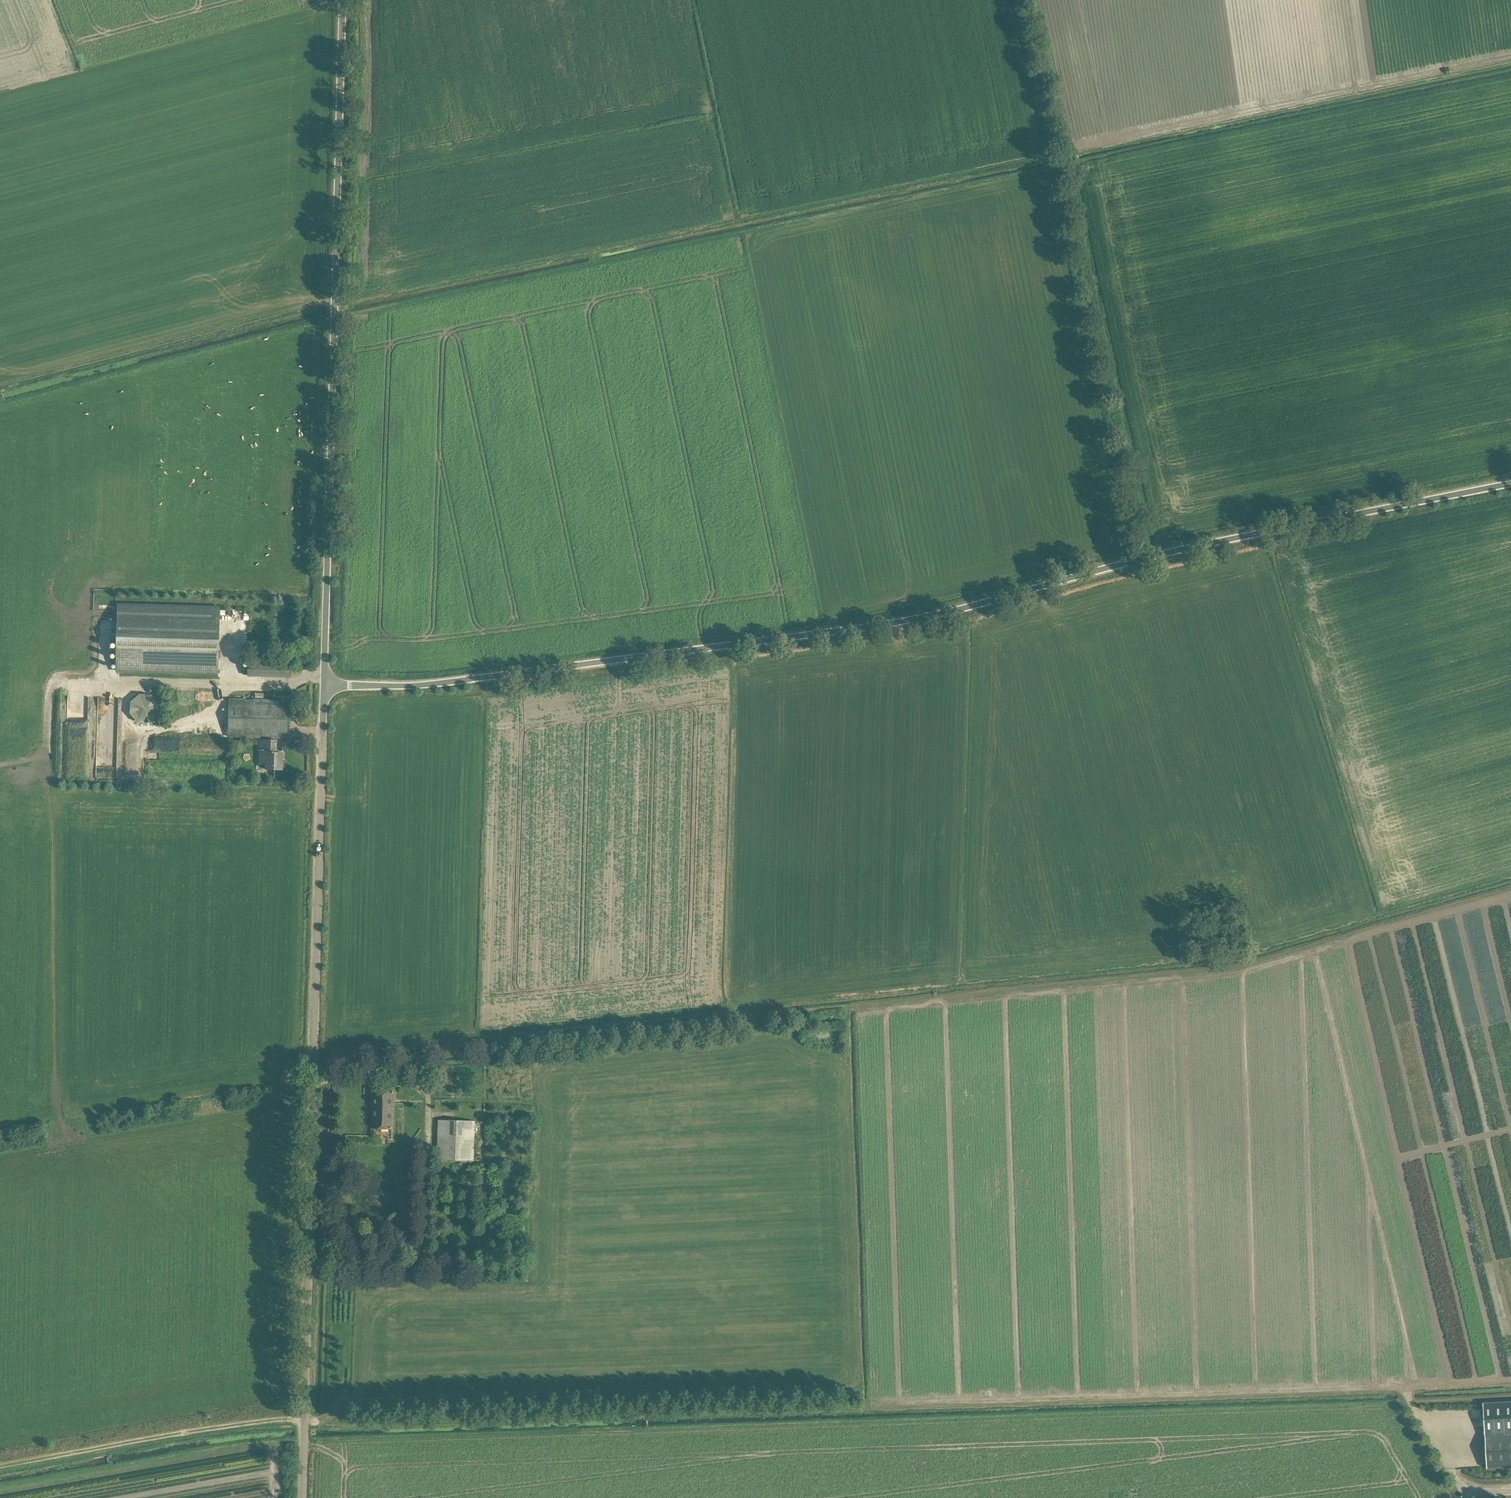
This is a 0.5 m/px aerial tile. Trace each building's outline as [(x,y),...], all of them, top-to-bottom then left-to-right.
[(118,605),(116,670),(219,673),(220,608),(118,605)] [(289,677),(289,656),(249,655),(249,675),(289,677)] [(150,723),(158,716),(159,704),(152,695),(140,694),(131,702),(130,713),(138,722),(150,723)] [(228,736),(268,737),(268,739),(260,739),(259,764),(267,763),(267,769),(272,769),(282,769),(282,767),(284,767),(284,761),(282,761),(282,752),(277,752),(277,737),(287,738),(288,700),(277,700),(229,698),(228,736)] [(394,1103),(394,1092),(372,1091),(372,1108),(374,1108),(374,1127),(391,1128),(392,1103),(394,1103)] [(472,1160),(473,1121),(438,1120),(437,1160),(472,1160)] [(403,1238),(403,1239),(403,1240),(403,1241),(404,1241),(404,1242),(405,1242),(405,1243),(406,1243),(407,1243),(408,1243),(409,1243),(409,1242),(410,1242),(410,1241),(411,1241),(411,1240),(411,1239),(411,1238),(411,1237),(410,1236),(410,1235),(409,1235),(408,1235),(408,1234),(407,1234),(406,1234),(406,1235),(405,1235),(404,1235),(404,1236),(403,1236),(403,1237),(403,1238)] [(1483,1403),(1485,1435),(1510,1434),(1510,1401),(1483,1403)] [(1491,1459),(1491,1469),(1510,1468),(1510,1435),(1489,1436),(1491,1459)]
